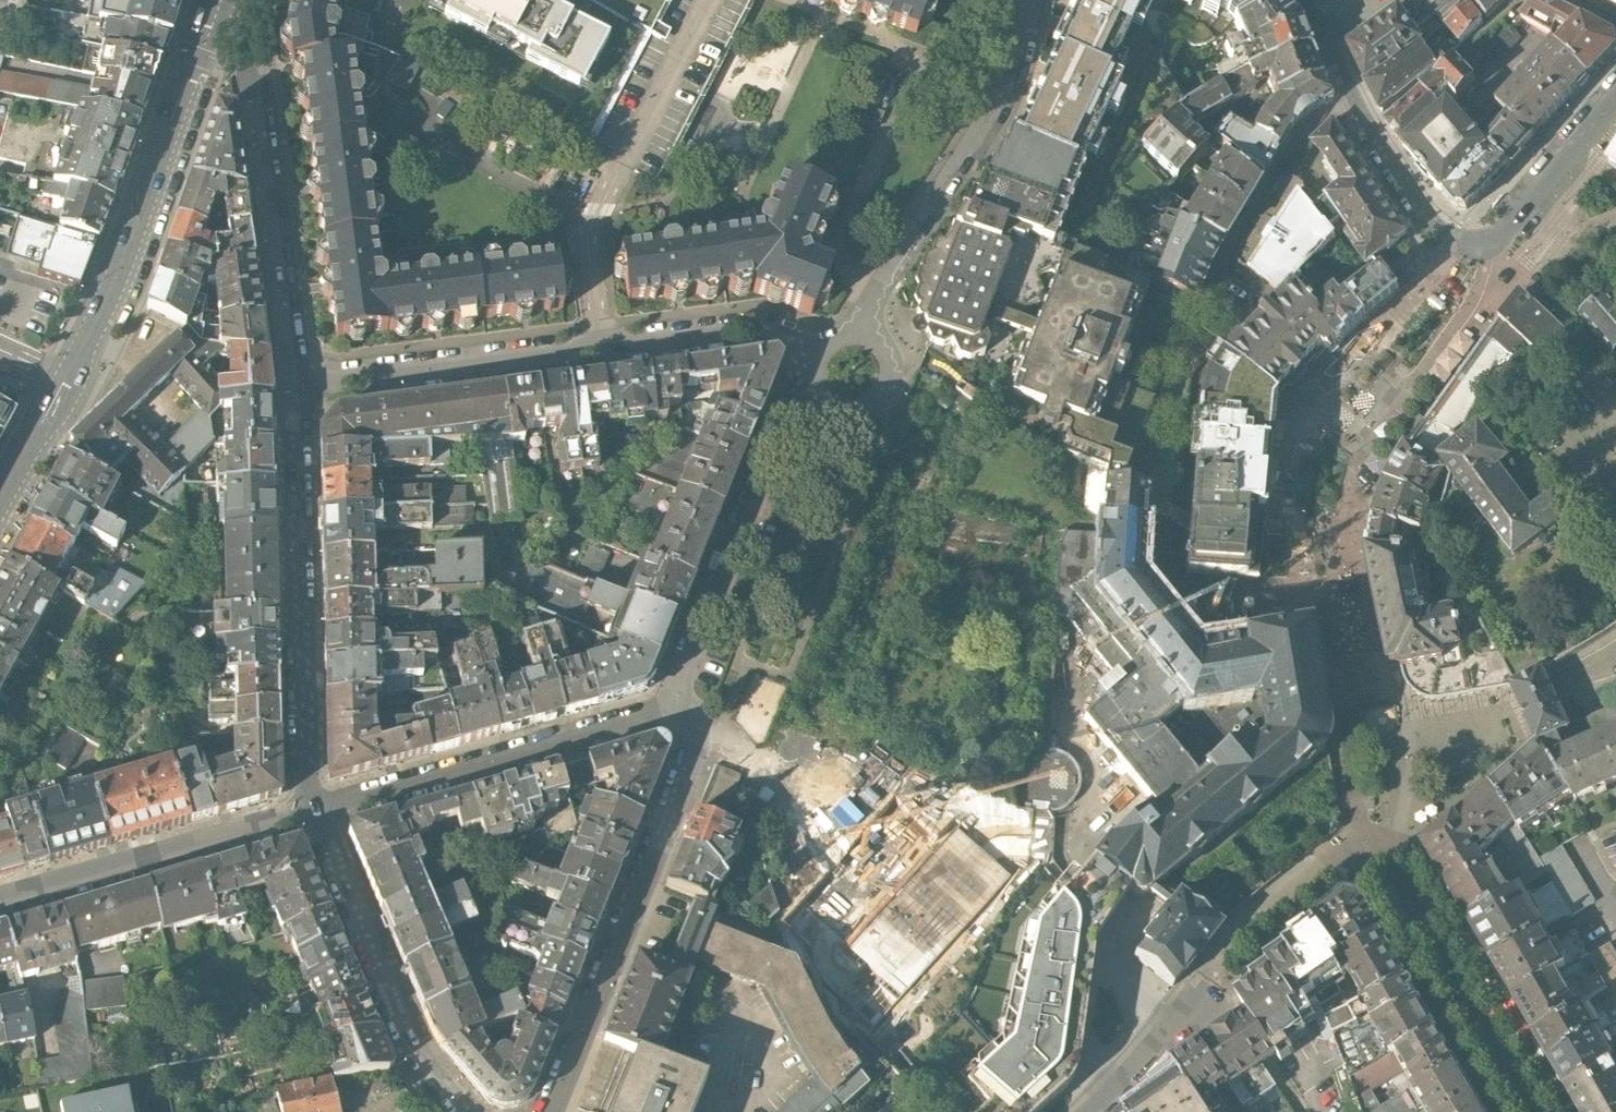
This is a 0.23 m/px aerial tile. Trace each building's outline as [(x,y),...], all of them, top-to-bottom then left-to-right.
[(132,4),(98,0),(91,0),(87,23),(124,30),(132,4)] [(183,0),(98,0),(132,4),(179,12),(183,0)] [(302,65),(352,59),(362,57),(370,21),(336,9),(340,0),(294,0),(291,12),(286,30),(288,45),(290,56),(292,66),(302,65)] [(582,90),(609,39),(557,12),(553,11),(555,7),(541,0),(433,0),(432,2),(448,10),(444,18),(486,40),(490,32),(529,53),(525,61),(582,90)] [(842,8),(884,26),(918,40),(935,0),(846,0),(842,8)] [(1137,11),(1142,0),(1141,0),(1072,0),(1069,7),(1075,9),(1071,18),(1064,15),(1052,40),(1059,43),(1049,65),(1054,68),(1050,75),(1044,72),(1037,88),(1043,91),(1039,100),(1033,97),(1025,113),(1031,116),(1027,124),(1022,121),(1014,137),(1079,167),(1120,80),(1107,73),(1137,11)] [(1272,0),(1217,0),(1228,5),(1237,15),(1272,0)] [(1233,53),(1268,40),(1264,32),(1300,17),(1290,2),(1288,0),(1272,0),(1237,15),(1244,34),(1237,33),(1231,36),(1227,40),(1233,53)] [(1396,6),(1410,25),(1411,25),(1446,0),(1404,0),(1396,6)] [(1468,0),(1466,0),(1444,19),(1459,37),(1479,19),(1481,17),(1469,1),(1468,0)] [(1486,12),(1499,0),(1476,0),(1486,12)] [(1520,10),(1551,28),(1556,20),(1578,13),(1554,0),(1530,0),(1520,10)] [(132,4),(124,30),(171,39),(179,12),(132,4)] [(1347,39),(1365,75),(1419,39),(1421,37),(1411,25),(1410,25),(1396,6),(1372,21),(1347,39)] [(1556,40),(1587,70),(1604,54),(1615,43),(1613,33),(1598,24),(1578,13),(1556,20),(1565,24),(1567,29),(1556,40)] [(1457,56),(1474,74),(1476,75),(1516,34),(1507,22),(1502,15),(1457,56)] [(1233,53),(1218,61),(1224,76),(1249,65),(1311,41),(1304,25),(1300,17),(1264,32),(1268,40),(1233,53)] [(124,30),(87,23),(69,20),(67,30),(85,33),(82,50),(102,54),(161,66),(171,39),(124,30)] [(1500,91),(1495,96),(1508,110),(1529,132),(1535,127),(1557,103),(1563,96),(1587,70),(1556,40),(1552,36),(1500,91)] [(1433,60),(1419,39),(1365,75),(1372,86),(1381,106),(1386,103),(1433,60)] [(1224,76),(1218,79),(1229,99),(1257,83),(1255,79),(1260,77),(1259,75),(1269,71),(1272,79),(1263,82),(1266,93),(1325,72),(1320,62),(1312,46),(1311,41),(1249,65),(1224,76)] [(1420,83),(1432,96),(1447,82),(1455,91),(1474,74),(1457,56),(1453,53),(1442,63),(1432,71),(1420,83)] [(161,66),(102,54),(95,80),(100,81),(153,91),(161,66)] [(362,139),(352,59),(302,65),(307,104),(312,145),(362,139)] [(387,83),(408,91),(417,68),(396,59),(387,83)] [(1266,93),(1257,97),(1217,136),(1262,173),(1287,130),(1300,114),(1330,95),(1332,87),(1325,72),(1266,93)] [(48,106),(50,92),(57,87),(0,77),(0,97),(44,106),(48,106)] [(1141,143),(1176,177),(1185,168),(1203,150),(1209,144),(1186,124),(1229,99),(1218,79),(1185,98),(1183,102),(1161,123),(1141,143)] [(153,91),(100,81),(97,94),(93,93),(92,95),(57,87),(50,92),(48,106),(80,112),(94,115),(141,125),(153,91)] [(1432,96),(1420,83),(1385,114),(1393,126),(1401,137),(1440,106),(1432,96)] [(1416,156),(1443,190),(1485,142),(1448,99),(1440,106),(1401,137),(1416,156)] [(8,118),(0,147),(0,163),(25,168),(22,183),(53,190),(59,174),(52,172),(59,154),(65,157),(70,142),(63,140),(70,122),(76,124),(80,112),(48,106),(44,106),(38,127),(8,118)] [(1485,142),(1506,158),(1526,137),(1529,132),(1508,110),(1485,140),(1486,141),(1485,142)] [(59,174),(53,190),(70,194),(112,207),(141,125),(94,115),(80,112),(76,124),(70,122),(63,140),(70,142),(65,157),(59,154),(52,172),(59,174)] [(212,191),(245,195),(234,114),(217,112),(199,167),(194,185),(212,191)] [(1339,211),(1360,240),(1354,244),(1363,257),(1372,250),(1405,225),(1393,207),(1372,175),(1339,125),(1332,113),(1311,135),(1328,155),(1323,159),(1334,171),(1330,174),(1335,179),(1315,198),(1311,194),(1307,196),(1327,220),(1339,211)] [(1079,167),(1014,137),(1011,135),(1003,153),(1000,151),(994,168),(991,167),(984,183),(981,182),(975,198),(971,197),(965,213),(962,212),(955,229),(953,228),(950,236),(949,235),(947,236),(943,246),(937,249),(933,260),(929,262),(924,273),(926,276),(923,277),(919,289),(921,292),(916,303),(919,310),(916,316),(919,320),(915,322),(919,329),(922,337),(925,335),(931,347),(942,350),(951,346),(958,361),(968,365),(983,358),(988,346),(982,333),(995,327),(1000,315),(1002,315),(1012,310),(1023,314),(1038,307),(1043,296),(1037,283),(1049,276),(1055,279),(1029,350),(1024,348),(1011,380),(1017,382),(1011,397),(1043,410),(1039,421),(1041,428),(1051,431),(1058,429),(1059,424),(1068,428),(1069,432),(1066,439),(1069,447),(1108,461),(1107,470),(1088,462),(1083,514),(1147,521),(1148,501),(1149,489),(1149,486),(1135,484),(1136,480),(1132,478),(1150,431),(1143,428),(1155,397),(1125,385),(1128,380),(1129,380),(1130,378),(1134,376),(1136,373),(1137,370),(1134,366),(1135,363),(1130,361),(1160,282),(1142,276),(1054,243),(1082,168),(1079,167)] [(375,235),(362,139),(312,145),(318,193),(324,241),(375,235)] [(1443,190),(1456,203),(1461,202),(1467,200),(1484,181),(1506,158),(1485,142),(1443,190)] [(1607,153),(1615,161),(1615,142),(1607,153)] [(1167,211),(1224,237),(1259,179),(1225,151),(1215,167),(1212,157),(1203,150),(1185,168),(1190,172),(1197,165),(1210,176),(1190,208),(1183,205),(1183,201),(1165,189),(1149,204),(1167,211)] [(714,242),(721,291),(759,286),(810,315),(821,295),(834,272),(801,252),(828,202),(787,178),(757,235),(714,242)] [(53,190),(22,183),(20,183),(17,197),(66,208),(59,234),(98,246),(112,207),(70,194),(53,190)] [(185,208),(178,225),(205,233),(214,211),(225,208),(224,192),(212,191),(194,185),(192,189),(185,208)] [(1280,288),(1299,267),(1333,229),(1327,220),(1307,196),(1298,186),(1273,225),(1249,262),(1280,288)] [(245,195),(224,192),(225,208),(227,232),(249,230),(246,198),(245,195)] [(1167,211),(1142,276),(1151,279),(1160,282),(1196,297),(1208,263),(1224,237),(1167,211)] [(54,235),(17,224),(5,262),(40,273),(38,276),(37,280),(79,293),(97,247),(54,235)] [(173,245),(168,256),(203,267),(209,247),(201,244),(205,233),(178,225),(177,229),(173,245)] [(211,271),(253,264),(251,250),(249,230),(227,232),(228,245),(209,247),(203,267),(211,271)] [(380,281),(375,235),(324,241),(330,290),(336,338),(387,331),(380,281)] [(721,291),(714,242),(629,254),(636,303),(681,297),(721,291)] [(1397,282),(1381,262),(1372,250),(1363,257),(1373,269),(1345,289),(1363,308),(1370,303),(1397,282)] [(166,262),(159,285),(198,302),(204,285),(214,289),(211,271),(203,267),(168,256),(166,262)] [(557,257),(477,269),(484,319),(523,313),(564,308),(557,257)] [(1222,346),(1271,387),(1285,373),(1293,373),(1300,366),(1303,362),(1302,355),(1320,339),(1324,340),(1334,331),(1310,303),(1320,295),(1309,281),(1299,267),(1280,288),(1249,262),(1239,278),(1226,312),(1242,326),(1222,346)] [(214,289),(219,323),(263,319),(258,289),(253,264),(211,271),(214,289)] [(435,325),(484,319),(477,269),(380,281),(387,331),(435,325)] [(1363,308),(1345,289),(1341,293),(1321,270),(1309,281),(1320,295),(1310,303),(1334,331),(1336,335),(1351,321),(1363,308)] [(1536,347),(1566,328),(1519,284),(1498,311),(1535,345),(1536,347)] [(150,307),(147,314),(184,333),(200,347),(204,332),(200,331),(203,315),(207,306),(198,302),(159,285),(150,307)] [(1615,352),(1615,351),(1615,310),(1602,294),(1581,313),(1615,352)] [(1517,358),(1535,345),(1498,311),(1496,313),(1497,314),(1485,330),(1517,358)] [(263,319),(219,323),(218,348),(219,351),(222,352),(228,353),(268,358),(266,349),(263,319)] [(1461,431),(1463,429),(1468,417),(1487,376),(1517,358),(1485,330),(1425,413),(1461,431)] [(70,444),(74,448),(66,463),(106,483),(124,466),(157,502),(213,446),(210,423),(219,413),(218,401),(216,401),(216,388),(221,388),(205,371),(222,352),(219,351),(218,348),(200,347),(184,333),(181,336),(93,423),(83,432),(70,444)] [(1271,387),(1222,346),(1210,364),(1200,398),(1197,459),(1213,460),(1212,465),(1233,467),(1233,500),(1266,503),(1266,501),(1270,449),(1272,437),(1269,436),(1267,436),(1270,398),(1276,391),(1271,387)] [(775,351),(685,363),(688,386),(717,383),(717,394),(722,394),(717,405),(758,421),(769,396),(783,358),(775,351)] [(216,401),(218,401),(273,400),(271,387),(268,358),(228,353),(228,388),(221,388),(216,388),(216,401)] [(667,419),(667,407),(681,406),(679,387),(688,386),(685,363),(652,368),(657,419),(667,419)] [(1614,386),(1594,366),(1574,385),(1594,406),(1614,386)] [(604,374),(609,421),(657,419),(652,368),(604,374)] [(570,379),(582,469),(599,467),(595,424),(609,421),(604,374),(570,379)] [(540,381),(545,430),(566,428),(558,442),(559,471),(582,469),(570,379),(540,381)] [(505,385),(511,445),(527,444),(527,431),(545,430),(540,381),(505,385)] [(320,440),(321,449),(459,445),(477,445),(489,504),(491,526),(523,523),(511,445),(505,385),(483,388),(339,407),(320,429),(320,440)] [(231,444),(273,444),(273,422),(273,407),(273,400),(218,401),(219,413),(230,414),(231,444)] [(758,421),(717,405),(712,418),(707,416),(700,430),(748,449),(751,440),(758,421)] [(1,443),(14,419),(0,412),(0,442),(1,443)] [(1469,434),(1463,429),(1461,431),(1425,413),(1406,441),(1404,440),(1383,474),(1441,505),(1450,472),(1440,458),(1469,434)] [(1469,434),(1440,458),(1450,472),(1514,557),(1569,516),(1567,513),(1566,513),(1556,500),(1556,499),(1554,496),(1531,512),(1499,469),(1510,461),(1509,459),(1479,426),(1469,434)] [(748,449),(700,430),(677,488),(725,507),(736,480),(748,449)] [(216,474),(216,485),(223,485),(274,484),(274,475),(273,444),(231,444),(223,444),(223,473),(216,474)] [(459,445),(321,449),(321,458),(322,481),(371,479),(369,468),(461,467),(459,445)] [(1192,527),(1189,565),(1259,570),(1261,549),(1265,512),(1266,503),(1233,500),(1233,467),(1212,465),(1213,460),(1197,459),(1193,515),(1192,527)] [(66,463),(65,462),(55,480),(48,495),(102,522),(119,489),(106,483),(66,463)] [(1441,505),(1383,474),(1372,509),(1397,521),(1398,517),(1416,522),(1416,523),(1429,527),(1434,530),(1439,531),(1439,526),(1438,522),(1438,515),(1441,505)] [(371,479),(322,481),(323,501),(323,513),(470,507),(469,484),(371,489),(371,479)] [(274,484),(223,485),(223,531),(275,530),(275,493),(274,484)] [(725,507),(677,488),(649,558),(697,578),(710,545),(725,507)] [(1193,515),(1149,489),(1148,501),(1192,527),(1193,515)] [(102,522),(48,495),(45,501),(30,529),(73,551),(82,535),(117,552),(126,534),(102,522)] [(323,530),(324,554),(374,553),(373,529),(491,526),(489,504),(470,507),(323,513),(323,530)] [(1423,541),(1429,527),(1416,523),(1416,522),(1398,517),(1397,521),(1372,509),(1365,542),(1393,545),(1393,543),(1405,545),(1410,546),(1412,536),(1423,541)] [(1326,738),(1327,732),(1308,622),(1277,627),(1249,632),(1247,625),(1221,630),(1222,636),(1210,638),(1145,557),(1147,521),(1083,514),(1070,530),(1063,529),(1062,536),(1060,539),(1056,613),(1059,613),(1069,614),(1125,682),(1086,715),(1156,801),(1148,808),(1144,804),(1137,810),(1140,814),(1111,839),(1093,860),(1129,887),(1135,892),(1138,893),(1141,894),(1143,893),(1146,892),(1192,854),(1194,856),(1198,855),(1202,852),(1205,847),(1203,844),(1319,750),(1324,744),(1326,738)] [(73,551),(30,529),(18,552),(10,567),(59,595),(82,610),(92,592),(72,580),(62,583),(58,581),(73,551)] [(225,612),(277,610),(276,565),(275,530),(223,531),(225,612)] [(589,538),(576,574),(596,581),(600,582),(612,546),(589,538)] [(1393,545),(1365,542),(1365,543),(1389,657),(1391,656),(1391,655),(1398,653),(1399,655),(1401,663),(1442,654),(1440,645),(1451,643),(1459,642),(1457,628),(1462,627),(1461,620),(1455,621),(1452,607),(1450,605),(1436,608),(1435,610),(1425,613),(1424,607),(1427,607),(1428,607),(1428,606),(1428,605),(1418,556),(1417,555),(1416,555),(1413,556),(1412,546),(1410,546),(1405,545),(1393,543),(1393,545)] [(374,553),(324,554),(324,564),(325,593),(325,600),(441,597),(471,596),(500,596),(500,567),(500,547),(435,549),(436,576),(376,577),(376,569),(391,569),(391,553),(374,553)] [(589,605),(596,581),(576,574),(537,558),(527,555),(517,576),(507,597),(583,624),(589,605)] [(697,578),(649,558),(643,556),(627,594),(679,616),(691,590),(697,578)] [(25,653),(59,595),(10,567),(0,586),(0,639),(25,653)] [(517,576),(500,567),(500,596),(507,597),(517,576)] [(675,624),(679,616),(627,594),(600,582),(596,581),(589,605),(621,619),(612,637),(620,641),(661,656),(675,624)] [(441,597),(441,610),(471,610),(471,596),(441,597)] [(441,597),(325,600),(325,612),(325,628),(376,626),(375,616),(441,614),(441,610),(441,597)] [(212,612),(213,644),(278,641),(278,630),(277,610),(225,612),(212,612)] [(1056,613),(1051,613),(1040,744),(1021,742),(1013,758),(1010,775),(1011,791),(1016,808),(1033,807),(1030,856),(1021,868),(1027,872),(1040,859),(1041,862),(1044,817),(1055,816),(1067,812),(1077,805),(1072,800),(1078,792),(1082,784),(1082,775),(1081,766),(1074,756),(1064,748),(1051,745),(1059,613),(1056,613)] [(542,629),(565,714),(581,712),(598,704),(586,661),(570,665),(558,624),(542,629)] [(376,626),(325,628),(326,654),(326,662),(437,657),(436,639),(391,640),(391,636),(376,637),(376,626)] [(565,714),(542,629),(524,635),(536,674),(522,679),(534,722),(551,718),(565,714)] [(473,635),(475,641),(501,732),(516,727),(534,722),(522,679),(505,683),(490,630),(473,635)] [(25,653),(0,639),(0,690),(3,692),(25,653)] [(278,641),(213,644),(214,665),(225,665),(225,677),(233,677),(278,675),(278,651),(278,641)] [(501,732),(475,641),(454,647),(466,692),(447,697),(448,702),(460,742),(497,733),(501,732)] [(661,656),(620,641),(616,652),(586,661),(598,704),(627,695),(647,689),(661,656)] [(1442,654),(1401,663),(1402,669),(1404,675),(1407,680),(1411,684),(1415,688),(1420,691),(1424,693),(1430,695),(1435,695),(1439,695),(1512,684),(1514,682),(1499,654),(1444,663),(1442,654)] [(437,657),(326,662),(326,670),(326,679),(326,695),(376,694),(383,693),(382,677),(423,676),(423,667),(438,666),(437,657)] [(1518,696),(1538,739),(1557,732),(1569,727),(1548,682),(1541,668),(1514,682),(1512,684),(1513,686),(1513,687),(1514,689),(1514,688),(1518,696)] [(208,708),(280,705),(279,691),(278,675),(233,677),(233,689),(207,690),(208,708)] [(398,739),(380,744),(376,723),(376,694),(326,695),(327,718),(329,781),(378,768),(434,752),(423,722),(415,724),(395,723),(398,739)] [(460,742),(448,702),(414,711),(415,724),(423,722),(434,752),(442,749),(460,742)] [(280,710),(280,705),(208,708),(208,724),(232,723),(232,735),(280,734),(280,710)] [(1557,732),(1538,739),(1570,791),(1574,798),(1587,792),(1615,779),(1615,728),(1588,740),(1565,750),(1557,732)] [(590,757),(595,779),(612,775),(618,786),(609,801),(643,814),(659,777),(669,751),(671,744),(667,735),(659,733),(654,734),(588,754),(590,757)] [(282,797),(280,734),(232,735),(232,761),(204,770),(216,814),(282,797)] [(1538,739),(1490,781),(1517,824),(1570,791),(1538,739)] [(192,822),(216,814),(204,770),(200,754),(175,761),(192,822)] [(561,765),(567,790),(596,783),(595,779),(590,757),(561,765)] [(111,845),(192,822),(175,761),(93,784),(111,845)] [(715,764),(695,813),(721,823),(741,774),(715,764)] [(561,765),(531,773),(545,819),(550,834),(575,829),(577,820),(567,790),(561,765)] [(531,773),(503,780),(518,836),(534,832),(534,820),(545,819),(531,773)] [(503,780),(471,788),(480,825),(485,844),(518,836),(503,780)] [(1422,842),(1466,917),(1509,892),(1497,872),(1492,863),(1486,866),(1478,851),(1498,833),(1516,861),(1533,851),(1517,824),(1490,781),(1422,842)] [(49,864),(111,845),(93,784),(31,802),(32,806),(49,864)] [(353,822),(349,832),(365,868),(418,844),(415,838),(430,834),(436,822),(457,817),(461,829),(480,825),(471,788),(439,797),(373,816),(353,822)] [(592,803),(585,801),(577,820),(592,826),(632,840),(641,821),(643,814),(609,801),(594,796),(592,803)] [(875,1023),(1011,875),(957,825),(933,850),(912,831),(918,824),(896,804),(791,918),(816,940),(815,957),(820,971),(828,980),(875,1023)] [(7,819),(22,872),(49,864),(32,806),(5,814),(7,819)] [(706,855),(722,873),(731,865),(727,860),(738,830),(721,823),(695,813),(682,845),(706,855)] [(7,819),(0,821),(0,878),(22,872),(7,819)] [(575,829),(569,850),(619,871),(628,848),(632,840),(592,826),(577,820),(575,829)] [(241,896),(264,888),(314,868),(302,840),(205,868),(219,917),(221,925),(249,916),(241,896)] [(426,862),(418,844),(365,868),(369,876),(382,908),(428,889),(418,866),(426,862)] [(1559,844),(1537,857),(1545,870),(1551,880),(1571,913),(1593,900),(1559,844)] [(697,898),(705,901),(711,886),(718,888),(719,884),(726,878),(722,873),(706,855),(682,845),(665,885),(697,898)] [(619,871),(569,850),(559,876),(609,898),(611,892),(619,871)] [(1516,861),(1497,872),(1509,892),(1519,886),(1545,870),(1537,857),(1533,851),(1516,861)] [(1011,1042),(966,1082),(987,1106),(981,1111),(1038,1111),(1040,1110),(1067,1086),(1074,1076),(1077,1064),(1089,977),(1092,951),(1094,941),(1100,930),(1105,923),(1129,887),(1093,860),(1035,926),(1011,1042)] [(559,899),(555,911),(598,928),(607,905),(609,898),(559,876),(527,864),(510,880),(559,899)] [(164,932),(219,917),(205,868),(151,884),(163,929),(164,932)] [(332,911),(314,868),(264,888),(282,930),(288,929),(332,911)] [(1566,916),(1571,913),(1551,880),(1525,896),(1519,886),(1509,892),(1466,917),(1492,960),(1566,916)] [(85,949),(163,929),(151,884),(73,905),(85,949)] [(432,898),(428,889),(382,908),(391,928),(395,937),(472,902),(464,884),(432,898)] [(771,884),(748,904),(764,922),(779,908),(771,884)] [(503,888),(472,902),(395,937),(399,947),(406,963),(452,943),(447,933),(508,909),(503,888)] [(1159,922),(1134,954),(1172,984),(1220,924),(1201,908),(1180,892),(1167,908),(1165,906),(1155,919),(1159,922)] [(1345,893),(1313,918),(1339,955),(1341,954),(1340,953),(1378,931),(1358,895),(1351,894),(1345,893)] [(668,968),(689,977),(696,960),(710,924),(718,906),(705,901),(697,898),(668,968)] [(88,957),(85,949),(73,905),(17,922),(29,965),(31,973),(88,957)] [(589,949),(598,928),(555,911),(548,925),(508,909),(507,928),(586,956),(589,949)] [(288,929),(299,956),(343,938),(332,911),(288,929)] [(1566,916),(1492,960),(1503,979),(1513,998),(1580,958),(1588,954),(1566,916)] [(1287,939),(1283,942),(1305,974),(1295,980),(1306,1000),(1313,995),(1334,981),(1334,980),(1343,975),(1342,973),(1333,958),(1339,955),(1313,918),(1308,922),(1307,919),(1289,931),(1291,936),(1287,939)] [(0,927),(0,973),(29,965),(17,922),(0,927)] [(795,959),(710,924),(696,960),(765,988),(789,1034),(821,1082),(839,1111),(869,1085),(837,1042),(812,997),(795,959)] [(583,961),(586,956),(507,928),(513,945),(542,959),(536,973),(574,987),(583,961)] [(1353,979),(1364,997),(1405,976),(1378,931),(1340,953),(1341,954),(1353,975),(1353,979)] [(354,965),(343,938),(299,956),(310,983),(354,965)] [(1248,1010),(1279,1054),(1290,1046),(1286,1039),(1305,1026),(1301,1021),(1313,1013),(1310,1008),(1306,1000),(1295,980),(1305,974),(1283,942),(1268,956),(1268,964),(1261,968),(1253,973),(1256,980),(1240,991),(1248,1010)] [(1609,942),(1588,954),(1599,972),(1615,1002),(1615,954),(1609,942)] [(471,989),(452,943),(406,963),(419,994),(425,1010),(471,989)] [(638,957),(604,1038),(637,1052),(613,1111),(693,1111),(707,1079),(656,1060),(689,977),(668,968),(657,964),(638,957)] [(1580,958),(1513,998),(1534,1032),(1608,988),(1599,972),(1591,977),(1580,958)] [(310,983),(320,1009),(365,991),(354,965),(310,983)] [(135,971),(94,976),(98,1005),(139,1000),(135,971)] [(536,995),(566,1007),(568,999),(574,987),(536,973),(528,992),(536,995)] [(1349,1004),(1354,1017),(1367,1011),(1372,1020),(1418,998),(1405,976),(1364,997),(1356,1001),(1356,1000),(1349,1004)] [(1608,988),(1534,1032),(1549,1059),(1596,1031),(1615,1019),(1615,1003),(1608,988)] [(440,1042),(442,1048),(474,1033),(523,1012),(515,993),(479,1007),(471,989),(425,1010),(433,1032),(440,1042)] [(315,1010),(327,1039),(380,1027),(365,991),(320,1009),(315,1010)] [(1340,991),(1320,1003),(1324,1013),(1348,1004),(1340,991)] [(37,994),(9,1001),(17,1040),(46,1033),(37,994)] [(526,1019),(557,1031),(560,1022),(566,1007),(536,995),(526,1019)] [(1319,1003),(1313,995),(1306,1000),(1310,1008),(1319,1003)] [(1372,1020),(1390,1052),(1396,1049),(1435,1027),(1418,998),(1372,1020)] [(17,1040),(9,1001),(0,1003),(0,1043),(17,1040)] [(1319,1003),(1310,1008),(1313,1013),(1325,1040),(1334,1036),(1332,1032),(1325,1016),(1324,1013),(1320,1003),(1319,1003)] [(1325,1016),(1332,1032),(1356,1020),(1354,1017),(1349,1004),(1348,1004),(1324,1013),(1325,1016)] [(1202,1042),(1231,1085),(1244,1106),(1278,1087),(1265,1065),(1273,1059),(1279,1054),(1248,1010),(1242,1014),(1226,1025),(1209,1038),(1202,1042)] [(1367,1011),(1354,1017),(1356,1020),(1359,1027),(1372,1020),(1367,1011)] [(442,1048),(491,1102),(501,1106),(513,1106),(519,1105),(528,1100),(534,1090),(557,1031),(526,1019),(520,1017),(512,1035),(521,1039),(516,1053),(512,1047),(506,1046),(497,1050),(493,1055),(474,1033),(442,1048)] [(1356,1020),(1332,1032),(1334,1036),(1343,1063),(1331,1071),(1342,1102),(1355,1097),(1348,1076),(1390,1052),(1372,1020),(1359,1027),(1356,1020)] [(396,1063),(380,1027),(327,1039),(334,1075),(335,1077),(396,1063)] [(1435,1027),(1396,1049),(1407,1068),(1416,1085),(1455,1063),(1435,1027)] [(1613,1059),(1596,1031),(1549,1059),(1566,1087),(1609,1061),(1613,1059)] [(1231,1085),(1202,1042),(1182,1054),(1174,1059),(1209,1111),(1230,1111),(1219,1095),(1231,1085)] [(1348,1076),(1355,1097),(1370,1089),(1392,1076),(1407,1068),(1396,1049),(1390,1052),(1348,1076)] [(1127,1111),(1209,1111),(1174,1059),(1147,1091),(1150,1096),(1127,1111)] [(1609,1061),(1566,1087),(1580,1111),(1615,1111),(1615,1072),(1609,1061)] [(1416,1085),(1412,1087),(1427,1111),(1484,1111),(1455,1063),(1416,1085)] [(1407,1068),(1392,1076),(1401,1093),(1412,1087),(1416,1085),(1407,1068)] [(280,1087),(286,1111),(343,1111),(338,1090),(335,1077),(334,1075),(280,1087)] [(839,1111),(821,1082),(786,1111),(838,1111),(839,1111)] [(1412,1087),(1401,1093),(1379,1106),(1367,1111),(1427,1111),(1412,1087)] [(58,1111),(135,1111),(130,1089),(56,1104),(58,1111)] [(1370,1089),(1355,1097),(1360,1111),(1367,1111),(1379,1106),(1370,1089)]
